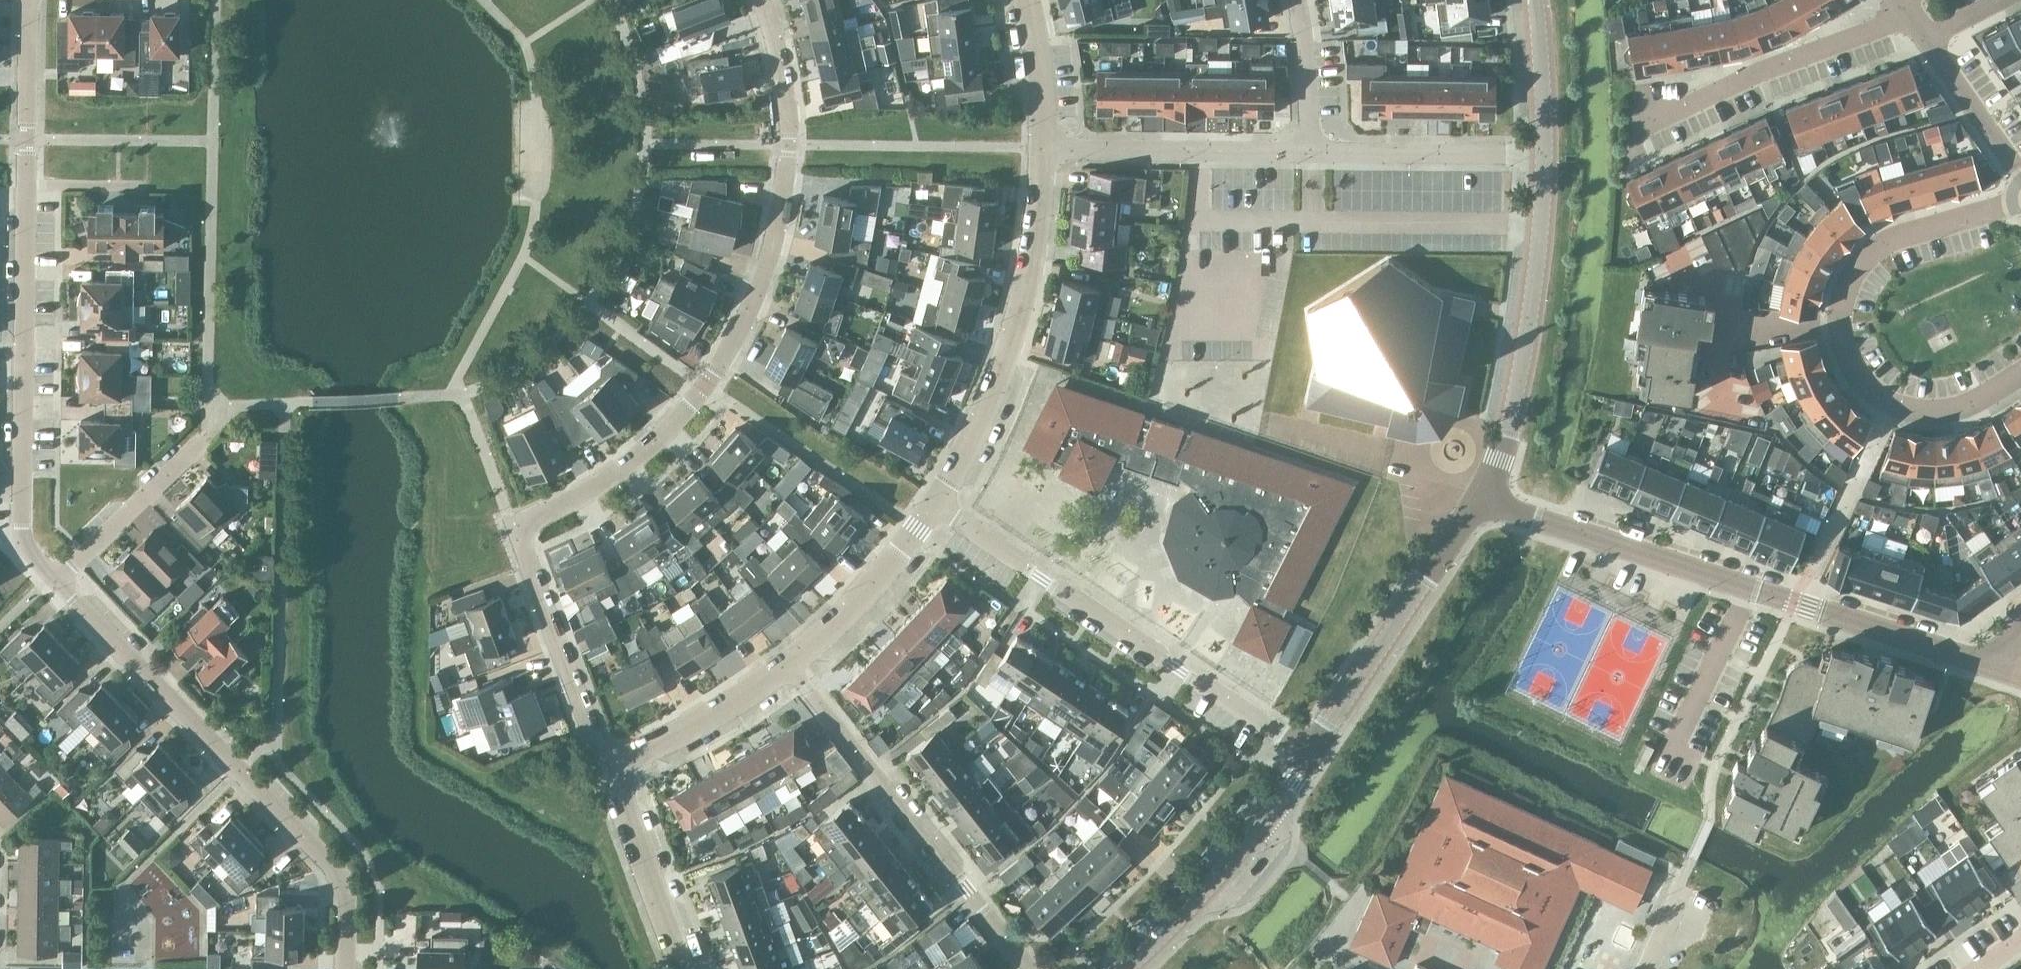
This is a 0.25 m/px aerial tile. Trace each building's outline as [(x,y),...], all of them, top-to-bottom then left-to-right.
[(674,7),(685,36),(656,47),(661,60),(662,61),(708,47),(702,31),(730,20),(722,0),(691,0),(674,7)] [(805,2),(804,5),(806,15),(852,4),(851,0),(805,0),(805,2)] [(924,0),(929,33),(941,32),(974,27),(973,19),(974,16),(973,5),(961,6),(960,0),(925,0),(924,0)] [(1067,16),(1089,11),(1092,23),(1114,18),(1109,0),(1061,0),(1062,3),(1063,2),(1067,16)] [(1171,11),(1182,9),(1180,0),(1170,0),(1167,1),(1169,12),(1171,11)] [(1224,25),(1268,18),(1266,3),(1267,3),(1267,0),(1232,0),(1203,5),(1205,17),(1222,14),(1224,25)] [(1330,3),(1333,18),(1335,18),(1336,24),(1361,21),(1363,33),(1388,29),(1383,0),(1349,0),(1330,3)] [(1441,34),(1471,30),(1469,18),(1489,15),(1488,9),(1491,8),(1490,0),(1436,0),(1441,34)] [(1762,46),(1746,0),(1745,1),(1749,10),(1732,16),(1742,54),(1762,46)] [(1765,0),(1747,0),(1746,0),(1762,46),(1783,38),(1765,0)] [(1786,0),(1773,0),(1768,3),(1766,0),(1765,0),(1783,38),(1802,28),(1786,0)] [(1811,0),(1786,0),(1802,28),(1821,17),(1811,0)] [(1836,0),(1811,0),(1821,17),(1840,6),(1836,0)] [(852,4),(806,15),(808,26),(811,27),(813,36),(845,28),(845,27),(842,17),(855,14),(852,4)] [(891,12),(894,23),(896,35),(896,36),(898,36),(909,33),(903,5),(891,8),(891,12)] [(1174,23),(1191,20),(1189,8),(1182,9),(1171,11),(1174,23)] [(1645,8),(1638,9),(1639,18),(1647,17),(1645,8)] [(1400,36),(1413,34),(1410,10),(1397,11),(1400,36)] [(97,52),(97,12),(70,12),(70,34),(58,34),(58,69),(79,69),(80,52),(97,52)] [(124,12),(97,12),(97,52),(114,52),(114,64),(135,65),(136,35),(124,34),(124,12)] [(140,70),(161,70),(161,53),(179,53),(180,13),(152,13),(152,35),(140,35),(140,70)] [(1699,61),(1690,14),(1669,18),(1677,65),(1699,61)] [(1720,57),(1713,20),(1693,23),(1691,14),(1690,14),(1699,61),(1720,57)] [(2007,21),(2020,45),(2020,14),(2008,21),(2008,20),(2007,21)] [(1720,57),(1742,54),(1732,16),(1713,20),(1720,57)] [(1648,22),(1656,69),(1677,65),(1669,18),(1648,22)] [(1981,35),(1984,41),(1983,41),(1989,52),(1990,52),(2004,75),(2019,66),(2020,70),(2020,45),(2007,21),(2006,21),(2007,22),(1983,36),(1983,35),(1981,35)] [(1170,23),(1144,22),(1144,34),(1170,35),(1170,23)] [(1656,69),(1648,22),(1638,23),(1640,33),(1628,35),(1629,46),(1626,51),(1627,57),(1632,61),(1634,73),(1656,69)] [(845,28),(813,36),(815,44),(814,47),(816,57),(862,46),(863,47),(876,43),(873,32),(860,36),(857,24),(845,27),(845,28)] [(974,27),(941,32),(929,33),(931,54),(931,55),(979,48),(977,38),(975,36),(974,27)] [(1441,34),(1441,39),(1472,39),(1471,30),(1441,34)] [(881,31),(873,32),(876,43),(880,42),(884,41),(881,31)] [(1208,48),(1208,35),(1199,35),(1199,48),(1208,48)] [(1217,35),(1208,35),(1208,48),(1216,48),(1217,35)] [(1368,47),(1367,36),(1350,37),(1351,48),(1368,47)] [(1377,50),(1386,51),(1386,38),(1377,38),(1377,50)] [(1386,38),(1386,51),(1394,51),(1395,38),(1386,38)] [(1113,53),(1121,53),(1121,41),(1113,40),(1113,53)] [(892,54),(894,54),(891,41),(880,44),(884,56),(892,54)] [(1008,42),(1010,64),(1019,63),(1018,41),(1008,42)] [(1121,41),(1121,53),(1130,53),(1130,41),(1121,41)] [(1156,54),(1164,54),(1165,41),(1156,41),(1156,54)] [(1165,41),(1164,54),(1173,54),(1173,41),(1165,41)] [(1228,112),(1250,112),(1251,62),(1251,55),(1252,42),(1242,42),(1242,65),(1229,64),(1229,74),(1228,112)] [(1260,42),(1252,42),(1251,55),(1260,55),(1260,42)] [(1420,57),(1429,57),(1429,44),(1420,44),(1420,57)] [(1429,44),(1429,57),(1437,57),(1438,44),(1429,44)] [(1463,58),(1472,58),(1472,45),(1463,45),(1463,58)] [(1472,45),(1472,58),(1481,58),(1481,45),(1472,45)] [(867,68),(863,47),(862,46),(816,57),(819,67),(821,69),(823,77),(823,78),(857,69),(857,70),(867,68)] [(656,47),(646,51),(651,64),(661,60),(656,47)] [(929,77),(945,75),(979,70),(979,69),(978,61),(980,59),(979,48),(931,55),(931,54),(926,55),(929,77)] [(901,58),(902,61),(904,67),(915,66),(914,56),(902,58),(901,58)] [(710,57),(687,61),(689,74),(702,72),(707,98),(746,91),(741,64),(712,69),(710,57)] [(1385,61),(1346,61),(1346,76),(1363,76),(1363,113),(1385,114),(1385,76),(1385,61)] [(1272,112),(1273,62),(1251,62),(1250,112),(1272,112)] [(1888,70),(1903,111),(1924,103),(1917,84),(1923,82),(1920,74),(1914,76),(1909,63),(1888,70)] [(823,78),(823,77),(821,77),(822,82),(820,84),(823,94),(825,95),(826,100),(851,94),(855,108),(879,108),(872,77),(860,80),(857,70),(857,69),(823,78)] [(979,70),(945,75),(946,86),(934,87),(937,109),(961,109),(959,95),(984,92),(984,87),(986,85),(984,75),(982,73),(981,69),(979,69),(979,70)] [(1902,111),(1903,111),(1888,70),(1868,78),(1884,123),(1885,123),(1882,114),(1901,107),(1902,111)] [(1121,73),(1099,72),(1098,110),(1120,110),(1121,73)] [(1142,111),(1143,73),(1121,73),(1120,110),(1142,111)] [(1164,111),(1164,73),(1143,73),(1142,111),(1164,111)] [(1185,111),(1186,73),(1164,73),(1164,111),(1185,111)] [(1207,111),(1207,74),(1186,73),(1185,111),(1207,111)] [(1228,112),(1229,74),(1207,74),(1207,111),(1228,112)] [(1406,114),(1407,76),(1385,76),(1385,114),(1406,114)] [(1428,114),(1428,76),(1407,76),(1406,114),(1428,114)] [(1450,115),(1450,77),(1428,76),(1428,114),(1450,115)] [(1471,115),(1472,77),(1450,77),(1450,115),(1471,115)] [(1493,115),(1494,77),(1472,77),(1471,115),(1493,115)] [(1875,126),(1884,123),(1868,78),(1847,85),(1861,121),(1872,117),(1875,126)] [(83,79),(83,93),(95,93),(95,79),(83,79)] [(1917,84),(1924,103),(1943,96),(1931,79),(1923,82),(1917,84)] [(127,92),(138,93),(138,80),(127,80),(127,92)] [(1841,129),(1861,121),(1847,85),(1827,93),(1844,138),(1841,129)] [(1835,141),(1839,140),(1843,148),(1847,147),(1844,138),(1827,93),(1807,100),(1823,146),(1824,145),(1822,141),(1833,137),(1835,141)] [(1803,153),(1823,146),(1807,100),(1786,108),(1791,122),(1785,124),(1792,143),(1798,141),(1803,153)] [(1927,109),(1931,120),(1955,114),(1948,104),(1927,109)] [(1765,116),(1745,125),(1769,178),(1778,174),(1774,165),(1785,160),(1782,152),(1788,149),(1778,127),(1771,129),(1765,116)] [(1938,125),(1942,139),(1950,137),(1951,140),(1963,137),(1962,134),(1968,132),(1959,119),(1938,125)] [(1745,125),(1725,134),(1747,182),(1766,173),(1768,178),(1769,178),(1745,125)] [(1926,143),(1942,139),(1938,125),(1923,129),(1922,129),(1926,143)] [(1725,134),(1706,143),(1726,187),(1727,191),(1747,182),(1725,134)] [(1907,146),(1904,134),(1900,135),(1893,137),(1897,149),(1907,146)] [(1886,141),(1872,144),(1875,154),(1888,150),(1886,141)] [(1706,143),(1686,152),(1706,196),(1726,187),(1706,143)] [(1859,148),(1861,158),(1871,162),(1877,161),(1875,154),(1872,144),(1859,148)] [(1686,152),(1666,161),(1686,205),(1706,196),(1686,152)] [(1965,194),(1964,193),(1981,188),(1971,154),(1948,160),(1958,196),(1965,194)] [(1952,197),(1958,196),(1948,160),(1926,166),(1936,200),(1952,196),(1952,197)] [(1666,161),(1647,170),(1671,223),(1680,219),(1676,210),(1686,205),(1666,161)] [(1914,207),(1936,200),(1926,166),(1904,173),(1914,207)] [(932,174),(933,171),(928,170),(918,170),(918,181),(932,181),(932,174)] [(1647,170),(1627,180),(1632,191),(1629,196),(1632,202),(1638,204),(1647,223),(1658,218),(1662,227),(1671,223),(1647,170)] [(1073,215),(1119,219),(1121,197),(1143,199),(1145,177),(1090,172),(1088,192),(1081,192),(1081,190),(1071,189),(1070,204),(1074,204),(1073,215)] [(1898,211),(1914,207),(1904,173),(1882,179),(1892,214),(1899,212),(1898,211)] [(1882,179),(1859,188),(1854,178),(1835,186),(1833,184),(1832,185),(1842,198),(1856,217),(1869,211),(1873,220),(1886,215),(1886,216),(1892,214),(1882,179)] [(691,216),(740,228),(742,210),(740,210),(742,202),(718,196),(718,179),(692,179),(686,203),(694,205),(691,216)] [(1806,181),(1796,191),(1802,198),(1812,188),(1806,181)] [(954,220),(995,225),(998,200),(978,198),(980,186),(945,182),(942,205),(956,207),(954,219),(954,220)] [(824,194),(820,217),(853,223),(854,216),(861,211),(876,214),(881,185),(851,185),(849,199),(824,194)] [(1768,216),(1779,200),(1776,194),(1761,201),(1768,216)] [(658,207),(671,210),(674,198),(660,195),(658,207)] [(1753,195),(1744,199),(1747,206),(1757,202),(1753,195)] [(1842,198),(1830,209),(1824,202),(1815,209),(1849,242),(1854,237),(1853,236),(1863,227),(1856,217),(1842,198)] [(1722,205),(1727,216),(1737,211),(1732,200),(1722,205)] [(924,215),(927,216),(928,203),(925,203),(909,201),(907,213),(924,215)] [(1787,202),(1777,215),(1784,221),(1795,209),(1787,202)] [(114,254),(139,254),(139,247),(163,248),(163,233),(166,233),(179,239),(185,227),(164,218),(164,212),(155,212),(156,205),(137,205),(137,212),(113,212),(113,205),(99,205),(99,212),(90,212),(90,217),(83,219),(87,232),(90,232),(90,247),(114,247),(114,254)] [(1711,209),(1712,210),(1717,221),(1724,217),(1723,217),(1718,205),(1711,209)] [(1756,234),(1765,220),(1759,208),(1747,214),(1756,234)] [(1796,229),(1835,256),(1843,246),(1844,247),(1849,242),(1815,209),(1808,218),(1815,224),(1806,235),(1796,228),(1796,229)] [(1707,224),(1707,225),(1717,221),(1712,210),(1703,215),(1707,224)] [(1119,219),(1073,215),(1070,238),(1083,239),(1081,260),(1125,265),(1127,242),(1117,241),(1119,219)] [(1738,267),(1743,268),(1755,239),(1744,215),(1719,227),(1738,267)] [(740,228),(691,216),(688,227),(681,225),(675,252),(700,262),(706,246),(729,252),(731,244),(734,244),(740,228)] [(853,223),(820,217),(815,240),(831,243),(829,253),(867,263),(871,240),(856,237),(851,231),(853,223)] [(945,218),(940,254),(970,260),(971,248),(991,251),(995,225),(954,220),(954,219),(945,218)] [(1658,218),(1647,223),(1661,254),(1681,244),(1671,223),(1662,227),(1658,218)] [(883,221),(882,236),(895,236),(895,222),(883,221)] [(1715,265),(1734,267),(1716,228),(1701,235),(1715,265)] [(1825,273),(1835,256),(1796,229),(1787,244),(1779,240),(1773,250),(1825,273)] [(902,246),(899,258),(909,260),(912,248),(902,246)] [(1782,254),(1772,280),(1820,292),(1822,285),(1821,285),(1825,273),(1773,250),(1782,254)] [(875,268),(895,272),(898,259),(877,254),(875,268)] [(970,260),(940,254),(934,276),(943,278),(940,291),(979,301),(986,277),(971,273),(975,261),(970,260)] [(143,269),(163,269),(164,258),(143,257),(143,269)] [(1314,373),(1307,404),(1389,422),(1387,431),(1417,437),(1418,434),(1453,412),(1457,412),(1463,382),(1455,380),(1474,298),(1443,291),(1440,295),(1388,258),(1307,310),(1318,372),(1314,373)] [(661,276),(655,286),(708,314),(714,298),(711,297),(715,290),(702,283),(707,270),(684,260),(680,267),(682,272),(678,279),(671,281),(661,276)] [(810,262),(803,284),(834,295),(839,282),(852,286),(859,265),(838,260),(834,270),(810,262)] [(1763,273),(1761,267),(1755,265),(1751,275),(1762,277),(1763,273)] [(122,303),(134,303),(134,268),(106,268),(106,280),(83,280),(83,289),(82,290),(82,291),(81,291),(81,292),(81,293),(80,294),(80,295),(80,296),(79,297),(79,298),(79,299),(79,300),(79,301),(79,302),(79,303),(82,303),(122,303)] [(1113,286),(1116,275),(1102,271),(1099,283),(1113,286)] [(654,318),(649,326),(684,350),(696,326),(699,327),(708,314),(655,286),(638,277),(632,287),(650,296),(642,312),(654,318)] [(894,278),(890,293),(904,297),(908,282),(894,278)] [(1105,314),(1111,291),(1063,279),(1059,293),(1058,293),(1056,301),(1105,314)] [(1772,281),(1784,284),(1780,309),(1815,312),(1817,299),(1819,299),(1820,292),(1772,280),(1772,281)] [(1758,307),(1760,283),(1744,281),(1741,306),(1758,307)] [(834,295),(803,284),(795,306),(819,314),(816,324),(836,333),(843,312),(830,307),(834,295)] [(1645,351),(1640,350),(1640,351),(1638,363),(1649,365),(1647,376),(1642,376),(1642,377),(1640,388),(1690,396),(1695,370),(1689,369),(1697,315),(1711,317),(1714,298),(1655,288),(1653,301),(1642,300),(1638,324),(1649,326),(1645,351)] [(979,301),(940,291),(936,303),(927,301),(921,323),(950,333),(953,321),(973,326),(979,301)] [(1100,336),(1105,314),(1056,301),(1050,324),(1100,336)] [(130,339),(134,339),(134,303),(122,303),(82,303),(79,303),(79,304),(79,305),(79,306),(79,307),(79,308),(79,309),(80,310),(80,311),(80,312),(81,313),(81,314),(82,315),(82,316),(82,326),(96,326),(96,338),(105,338),(130,338),(130,339)] [(1864,315),(1883,320),(1886,308),(1867,304),(1864,315)] [(906,317),(891,311),(886,322),(902,328),(906,317)] [(1050,324),(1044,346),(1094,359),(1100,336),(1050,324)] [(915,325),(907,344),(927,352),(922,364),(922,365),(953,378),(962,356),(950,351),(956,339),(915,325)] [(786,326),(776,347),(806,362),(805,363),(809,365),(813,357),(820,355),(834,362),(845,342),(824,333),(819,343),(786,326)] [(1160,328),(1149,326),(1147,336),(1146,340),(1156,342),(1160,328)] [(135,339),(135,340),(153,340),(153,331),(135,330),(135,339)] [(581,348),(597,358),(603,349),(604,347),(588,337),(587,338),(581,348)] [(78,369),(78,373),(82,373),(121,373),(121,372),(129,372),(130,353),(153,354),(153,340),(135,340),(135,339),(134,339),(130,339),(130,338),(105,338),(105,350),(82,350),(82,359),(80,362),(79,364),(79,366),(78,369)] [(1816,339),(1781,344),(1785,360),(1775,362),(1778,373),(1787,370),(1823,358),(1820,351),(1819,352),(1816,339)] [(1126,361),(1130,343),(1116,340),(1111,357),(1126,361)] [(848,364),(860,370),(864,362),(869,351),(858,345),(848,364)] [(806,362),(776,347),(765,368),(788,379),(781,392),(819,418),(833,391),(805,377),(802,369),(805,363),(806,362)] [(588,384),(622,424),(634,412),(632,409),(638,404),(628,391),(638,373),(613,356),(601,365),(600,374),(588,384)] [(1829,377),(1824,365),(1825,365),(1823,358),(1787,370),(1791,378),(1781,383),(1788,399),(1798,394),(1829,377)] [(860,370),(857,377),(870,383),(870,384),(873,386),(881,371),(864,362),(860,370)] [(1754,368),(1759,379),(1761,379),(1764,377),(1774,373),(1769,362),(1754,368)] [(922,365),(922,364),(919,363),(913,376),(900,370),(892,390),(912,400),(917,388),(944,399),(953,378),(922,365)] [(82,373),(78,373),(78,374),(78,375),(78,376),(78,377),(78,378),(79,379),(79,380),(79,381),(79,382),(80,382),(80,383),(80,384),(81,385),(82,386),(82,396),(105,396),(105,408),(133,408),(133,373),(129,372),(121,372),(121,373),(82,373)] [(861,401),(870,384),(857,377),(848,394),(861,401)] [(1750,383),(1753,393),(1756,399),(1771,393),(1764,377),(1761,379),(1759,379),(1750,383)] [(1829,377),(1798,394),(1806,406),(1798,412),(1804,420),(1802,422),(1803,423),(1840,393),(1829,377)] [(538,382),(527,388),(533,400),(545,394),(538,382)] [(622,424),(588,384),(576,394),(555,392),(548,398),(548,400),(561,422),(573,440),(592,429),(599,437),(605,431),(607,434),(622,424)] [(552,388),(545,394),(548,398),(555,392),(552,388)] [(1184,427),(1152,416),(1151,419),(1143,416),(1144,414),(1066,388),(1065,391),(1055,393),(1053,392),(1044,410),(1046,411),(1042,418),(1040,417),(1025,447),(1050,460),(1052,458),(1065,464),(1061,472),(1096,490),(1112,458),(1122,460),(1122,465),(1149,474),(1149,475),(1150,475),(1179,484),(1182,478),(1194,487),(1175,501),(1164,539),(1179,576),(1214,595),(1238,592),(1252,605),(1235,639),(1270,656),(1288,621),(1281,618),(1287,606),(1290,607),(1348,492),(1345,491),(1342,483),(1343,481),(1191,430),(1191,432),(1183,429),(1184,427)] [(484,400),(490,418),(501,413),(504,406),(497,393),(484,400)] [(1849,402),(1840,393),(1803,423),(1822,443),(1855,406),(1849,401),(1849,402)] [(913,410),(885,396),(874,417),(887,424),(880,438),(904,450),(902,454),(917,461),(923,450),(919,448),(927,433),(906,422),(913,410)] [(1631,416),(1634,402),(1626,401),(1615,398),(1612,412),(1631,416)] [(561,422),(548,400),(534,407),(541,420),(510,436),(531,478),(563,462),(546,429),(561,422)] [(2020,442),(2020,443),(2020,401),(2016,404),(2016,405),(2002,415),(2006,421),(1996,428),(2009,450),(2020,442)] [(925,420),(940,425),(945,410),(930,405),(925,420)] [(1831,435),(1851,450),(1870,420),(1859,412),(1860,411),(1855,406),(1822,443),(1822,444),(1831,435)] [(133,408),(105,408),(105,420),(81,420),(81,429),(78,436),(77,443),(81,443),(81,452),(115,452),(122,452),(122,429),(133,430),(133,422),(133,408)] [(1655,422),(1659,412),(1645,409),(1642,417),(1655,422)] [(1779,425),(1785,435),(1803,423),(1802,422),(1804,420),(1798,412),(1779,425)] [(838,413),(831,425),(844,432),(851,420),(838,413)] [(1665,414),(1659,428),(1672,433),(1677,419),(1665,414)] [(1692,436),(1698,421),(1687,417),(1681,431),(1692,436)] [(863,436),(867,424),(855,420),(851,432),(863,436)] [(1989,474),(1990,473),(2016,462),(2009,450),(1996,428),(1991,420),(1979,426),(1979,425),(1972,427),(1989,474)] [(750,466),(751,466),(765,449),(784,462),(791,451),(767,435),(758,445),(740,429),(739,431),(735,427),(723,442),(750,466)] [(1954,434),(1963,481),(1989,474),(1972,427),(1965,430),(1966,431),(1954,434)] [(1743,452),(1751,431),(1752,430),(1739,428),(1737,428),(1730,446),(1743,452)] [(1879,476),(1908,483),(1915,433),(1907,432),(1907,434),(1894,430),(1879,476)] [(1915,433),(1908,483),(1935,484),(1934,437),(1922,436),(1922,435),(1915,433)] [(1758,434),(1754,443),(1767,448),(1770,439),(1758,434)] [(1935,484),(1963,481),(1954,434),(1934,437),(1935,484)] [(260,475),(277,475),(277,459),(277,439),(261,439),(261,459),(260,475)] [(1805,442),(1798,449),(1808,459),(1817,449),(1807,439),(1805,442)] [(750,466),(723,442),(710,456),(714,459),(712,461),(730,477),(723,485),(738,499),(737,500),(738,501),(744,507),(767,480),(751,466),(750,466)] [(1594,469),(1590,479),(1610,488),(1625,453),(1605,444),(1600,455),(1594,457),(1592,463),(1594,469)] [(1767,462),(1783,468),(1790,452),(1774,445),(1767,462)] [(1796,474),(1802,462),(1794,455),(1791,451),(1790,452),(1783,468),(1796,474)] [(136,464),(136,452),(122,452),(115,452),(115,464),(136,464)] [(1630,496),(1645,461),(1625,453),(1610,488),(1630,496)] [(1661,453),(1656,466),(1645,461),(1630,496),(1650,505),(1670,457),(1661,453)] [(1650,505),(1670,513),(1686,473),(1692,461),(1672,453),(1670,457),(1650,505)] [(1728,485),(1718,481),(1725,465),(1715,461),(1708,477),(1690,521),(1710,530),(1728,485)] [(1824,471),(1824,472),(1834,478),(1841,483),(1841,484),(1845,476),(1847,472),(1846,472),(1831,461),(1824,471)] [(694,473),(679,485),(704,513),(713,523),(738,501),(737,500),(738,499),(723,485),(714,493),(698,475),(697,476),(694,473)] [(854,535),(866,520),(862,517),(864,516),(845,500),(852,491),(824,473),(818,482),(832,490),(827,496),(824,494),(816,504),(854,535)] [(1670,513),(1690,521),(1708,477),(1706,482),(1686,473),(1670,513)] [(1728,485),(1710,530),(1730,538),(1749,494),(1755,480),(1747,476),(1740,490),(1728,485)] [(207,477),(192,492),(224,525),(248,501),(249,486),(232,485),(223,493),(207,477)] [(1861,493),(1875,497),(1881,483),(1869,477),(1861,493)] [(2005,478),(1993,483),(1996,492),(1996,494),(1997,496),(2010,491),(2005,478)] [(1815,498),(1820,485),(1818,484),(1806,479),(1801,492),(1815,498)] [(1983,496),(1996,492),(1993,483),(1992,482),(1983,484),(1981,491),(1983,496)] [(704,513),(679,485),(665,498),(668,501),(667,503),(682,521),(674,529),(692,552),(703,542),(689,526),(704,513)] [(2011,492),(2017,501),(2020,498),(2020,486),(2011,492)] [(1953,492),(1954,497),(1955,504),(1967,502),(1965,491),(1964,491),(1953,492)] [(199,549),(224,525),(192,492),(176,507),(192,524),(183,532),(199,549)] [(1730,538),(1749,546),(1748,548),(1749,548),(1766,506),(1755,502),(1757,497),(1749,494),(1730,538)] [(1766,506),(1749,548),(1769,557),(1785,518),(1792,501),(1783,497),(1780,506),(1768,501),(1766,506)] [(1854,510),(1869,515),(1875,503),(1859,499),(1854,510)] [(1805,527),(1793,522),(1801,504),(1792,501),(1785,518),(1769,557),(1789,565),(1795,553),(1800,551),(1803,545),(1800,540),(1805,527)] [(854,535),(816,504),(803,519),(795,512),(788,519),(811,541),(818,533),(837,548),(838,547),(842,550),(854,535)] [(1970,508),(1976,518),(1988,512),(1984,504),(1970,508)] [(1891,521),(1892,520),(1895,512),(1896,511),(1885,506),(1881,505),(1877,515),(1891,521)] [(1965,525),(1976,518),(1970,508),(1963,509),(1954,510),(1965,525)] [(1927,513),(1923,511),(1923,512),(1920,523),(1935,528),(1939,516),(1927,513)] [(646,512),(630,522),(656,561),(661,568),(677,557),(679,561),(692,552),(674,529),(670,523),(660,530),(651,515),(649,516),(646,512)] [(1905,525),(1908,517),(1895,512),(1892,520),(1905,525)] [(750,517),(742,524),(749,532),(758,525),(750,517)] [(789,535),(775,548),(809,583),(823,570),(819,567),(821,565),(804,548),(811,541),(788,519),(781,526),(789,535)] [(656,561),(630,522),(614,533),(617,537),(615,538),(629,558),(619,565),(634,590),(646,582),(640,572),(656,561)] [(2011,530),(2020,545),(2020,523),(2011,530)] [(153,529),(132,549),(165,583),(185,564),(194,573),(204,564),(183,543),(174,551),(153,529)] [(2020,575),(2020,545),(2011,530),(1994,542),(1991,538),(1990,539),(2018,578),(2020,575)] [(2001,589),(2018,578),(1990,539),(1973,551),(2001,591),(2002,590),(2001,589)] [(257,554),(257,540),(247,549),(237,559),(256,580),(256,579),(257,554)] [(742,541),(734,548),(742,557),(750,550),(742,541)] [(1838,543),(1827,578),(1848,585),(1862,543),(1861,543),(1859,550),(1838,543)] [(1850,584),(1869,591),(1882,550),(1862,543),(1848,585),(1849,585),(1850,584)] [(594,544),(577,553),(599,597),(609,592),(610,594),(617,590),(621,597),(634,590),(619,565),(609,570),(598,548),(596,549),(594,544)] [(733,565),(742,557),(734,548),(725,555),(733,565)] [(809,583),(775,548),(760,562),(753,554),(745,561),(766,585),(774,578),(791,595),(792,593),(795,597),(809,583)] [(165,583),(132,549),(112,570),(133,591),(124,599),(145,621),(154,612),(145,602),(165,583)] [(1869,591),(1890,597),(1903,556),(1882,550),(1869,591)] [(1972,552),(1985,570),(1955,592),(1958,616),(1959,616),(1959,614),(1971,613),(1971,611),(2000,591),(2000,592),(2001,591),(1973,551),(1972,552)] [(599,597),(577,553),(560,561),(562,565),(560,566),(579,606),(599,597)] [(273,579),(273,554),(257,554),(256,579),(273,579)] [(1910,605),(1924,563),(1903,556),(1890,597),(1910,604),(1909,605),(1910,605)] [(766,585),(745,561),(737,567),(744,576),(729,588),(736,598),(759,627),(774,616),(771,612),(773,610),(758,592),(766,585)] [(706,573),(700,563),(694,567),(694,571),(698,578),(706,573)] [(1958,616),(1955,592),(1935,586),(1940,568),(1924,563),(1910,605),(1911,605),(1911,604),(1945,615),(1945,616),(1957,615),(1958,616)] [(947,579),(924,603),(959,636),(959,635),(967,627),(957,617),(971,602),(947,579)] [(469,632),(509,618),(500,595),(478,603),(474,592),(452,600),(460,620),(464,619),(469,631),(469,632)] [(706,592),(698,598),(716,624),(725,618),(739,636),(741,635),(744,639),(759,627),(736,598),(721,610),(706,592)] [(223,595),(209,608),(204,603),(183,623),(190,629),(172,646),(184,658),(195,647),(202,655),(205,652),(211,658),(197,671),(214,688),(226,676),(229,678),(239,668),(237,666),(248,655),(223,629),(240,612),(223,595)] [(695,612),(679,622),(705,665),(721,655),(719,651),(720,650),(708,630),(716,624),(698,598),(690,603),(695,612)] [(959,636),(924,603),(909,618),(941,649),(949,640),(956,647),(963,640),(959,635),(959,636)] [(589,621),(595,633),(603,628),(612,624),(606,613),(589,621)] [(469,632),(469,631),(450,638),(455,653),(466,650),(474,673),(501,663),(495,648),(517,640),(509,618),(469,632)] [(941,649),(909,618),(894,634),(933,671),(940,664),(933,657),(941,649)] [(705,665),(679,622),(662,633),(656,624),(648,629),(653,639),(663,657),(672,652),(685,672),(686,671),(689,675),(705,665)] [(62,642),(45,624),(30,638),(22,629),(0,650),(17,668),(24,661),(33,671),(62,642)] [(603,628),(609,640),(617,635),(612,624),(603,628)] [(631,664),(647,697),(664,689),(662,684),(664,684),(654,663),(663,657),(653,639),(648,629),(646,626),(637,630),(645,647),(626,656),(630,664),(631,664)] [(933,671),(894,634),(880,649),(911,680),(920,671),(927,678),(933,671)] [(978,655),(985,661),(1000,640),(992,634),(978,655)] [(1015,679),(1036,648),(1017,635),(998,663),(989,657),(975,678),(985,685),(997,667),(1015,679)] [(584,652),(590,666),(612,655),(605,641),(591,648),(584,652)] [(80,660),(62,642),(33,671),(42,680),(35,687),(52,704),(74,683),(65,674),(80,660)] [(1759,833),(1766,817),(1798,832),(1827,773),(1795,757),(1803,743),(1807,745),(1820,718),(1845,726),(1848,719),(1878,729),(1875,736),(1903,745),(1905,738),(1914,741),(1927,701),(1934,703),(1938,690),(1931,687),(1934,680),(1912,673),(1913,669),(1895,663),(1890,676),(1886,675),(1892,657),(1879,653),(1877,658),(1854,650),(1852,654),(1831,647),(1829,654),(1822,652),(1818,664),(1809,662),(1807,661),(1805,661),(1803,661),(1799,662),(1798,663),(1796,663),(1794,664),(1792,666),(1791,667),(1790,668),(1788,670),(1787,672),(1786,673),(1786,675),(1779,697),(1758,739),(1755,738),(1746,756),(1756,761),(1754,767),(1737,759),(1731,771),(1737,774),(1726,797),(1729,799),(1721,815),(1759,833)] [(1036,648),(1015,679),(1023,685),(1017,695),(1027,701),(1054,660),(1036,648)] [(880,649),(864,665),(900,698),(899,698),(904,702),(910,695),(903,688),(911,680),(880,649)] [(962,669),(969,676),(978,662),(971,655),(960,667),(962,669)] [(1054,660),(1027,701),(1045,714),(1073,672),(1054,660)] [(631,664),(630,664),(612,673),(626,702),(628,701),(630,705),(647,697),(631,664)] [(900,698),(864,665),(842,689),(867,712),(881,697),(891,707),(899,698),(900,698)] [(452,684),(446,669),(429,675),(435,690),(452,684)] [(962,669),(951,680),(959,688),(969,676),(962,669)] [(1073,672),(1045,714),(1063,726),(1069,716),(1070,716),(1091,684),(1073,672)] [(475,741),(491,736),(494,746),(545,727),(531,689),(513,696),(507,678),(460,695),(471,723),(468,724),(475,741)] [(94,727),(119,701),(102,683),(87,697),(79,688),(57,710),(74,727),(81,721),(91,730),(94,727)] [(1070,716),(1069,716),(1063,726),(1082,738),(1109,697),(1091,684),(1070,716)] [(951,695),(943,687),(932,698),(932,699),(939,706),(951,695)] [(448,704),(444,691),(430,696),(435,709),(448,704)] [(932,698),(931,697),(919,709),(926,716),(939,706),(932,699),(932,698)] [(1128,709),(1109,697),(1082,738),(1093,745),(1094,744),(1102,749),(1128,709)] [(94,727),(103,736),(92,746),(109,763),(131,742),(123,734),(137,720),(119,701),(94,727)] [(254,701),(241,702),(241,711),(255,710),(254,701)] [(1000,703),(991,716),(998,725),(1001,722),(1004,724),(1006,726),(1014,712),(1000,703)] [(947,723),(956,716),(949,706),(944,710),(939,714),(947,723)] [(5,721),(21,738),(33,727),(17,709),(5,721)] [(915,712),(897,727),(903,734),(922,719),(915,712)] [(998,726),(998,725),(991,716),(975,729),(983,739),(998,726)] [(1143,718),(1129,739),(1140,747),(1143,742),(1148,734),(1154,726),(1143,718)] [(801,722),(772,738),(793,777),(794,777),(813,767),(807,757),(818,751),(801,722)] [(1014,722),(1009,728),(1013,733),(1022,741),(1028,732),(1014,722)] [(920,772),(950,749),(936,731),(906,754),(920,772)] [(877,732),(867,740),(879,754),(888,746),(877,732)] [(1157,754),(1192,782),(1206,764),(1171,736),(1163,746),(1148,734),(1143,742),(1157,754)] [(1030,736),(1025,744),(1038,755),(1044,746),(1030,736)] [(793,777),(772,738),(753,749),(775,788),(785,782),(790,790),(799,785),(794,777),(793,777)] [(6,747),(12,753),(20,745),(13,739),(6,747)] [(1140,747),(1129,739),(1124,746),(1135,754),(1140,747)] [(1002,747),(1010,756),(1021,748),(1012,740),(1002,747)] [(147,789),(177,761),(159,742),(145,756),(136,748),(114,769),(132,786),(138,780),(147,789)] [(950,749),(920,772),(934,789),(964,766),(972,759),(958,742),(950,749)] [(12,753),(10,755),(15,760),(16,761),(26,751),(20,745),(12,753)] [(10,755),(4,749),(0,753),(0,764),(10,755)] [(775,788),(753,749),(734,759),(756,798),(775,788)] [(972,759),(934,789),(948,807),(988,774),(996,769),(982,751),(973,758),(972,759)] [(1099,754),(1093,762),(1102,769),(1108,760),(1099,754)] [(1157,754),(1143,770),(1178,799),(1192,782),(1157,754)] [(2019,760),(2015,754),(1990,772),(1994,778),(1980,788),(2002,820),(1987,830),(2007,858),(2020,848),(2020,759),(2019,760)] [(10,755),(0,764),(0,796),(16,780),(5,770),(15,760),(10,755)] [(1064,764),(1061,758),(1055,757),(1051,762),(1053,768),(1060,769),(1064,764)] [(48,767),(40,758),(31,766),(39,775),(48,767)] [(1017,775),(1020,779),(1025,774),(1038,764),(1032,758),(1019,769),(1018,770),(1017,775)] [(734,759),(716,770),(738,809),(756,798),(734,759)] [(1178,799),(1143,770),(1131,760),(1122,770),(1124,772),(1118,779),(1129,788),(1130,787),(1165,815),(1178,799)] [(194,779),(177,761),(147,789),(140,795),(167,823),(189,802),(180,793),(194,779)] [(1114,763),(1108,771),(1118,779),(1124,772),(1122,770),(1114,763)] [(1038,764),(1025,774),(1034,785),(1049,774),(1046,771),(1038,764)] [(716,770),(697,780),(714,810),(713,810),(718,820),(738,809),(716,770)] [(1165,815),(1130,787),(1129,788),(1118,779),(1108,771),(1097,782),(1119,800),(1108,814),(1126,831),(1135,820),(1151,833),(1165,815)] [(988,774),(948,807),(962,824),(991,800),(992,801),(1001,794),(1003,792),(988,774)] [(1445,774),(1390,896),(1375,889),(1350,946),(1392,965),(1410,924),(1416,927),(1428,924),(1432,916),(1501,948),(1496,961),(1514,968),(1541,968),(1579,885),(1632,909),(1651,868),(1598,844),(1598,843),(1445,774)] [(53,787),(63,796),(74,786),(64,776),(61,779),(53,787)] [(0,796),(0,820),(4,824),(42,788),(36,782),(26,791),(16,780),(0,796)] [(714,810),(697,780),(667,797),(684,827),(713,810),(714,810)] [(808,803),(812,810),(814,813),(838,794),(830,784),(808,803)] [(1013,810),(1001,794),(992,801),(991,800),(962,824),(975,841),(1005,817),(1004,817),(1013,810)] [(1088,815),(1097,805),(1086,794),(1077,804),(1088,815)] [(825,848),(864,817),(850,799),(813,829),(815,831),(813,833),(825,848)] [(802,804),(788,811),(793,820),(807,813),(802,804)] [(1922,824),(1930,818),(1923,807),(1914,813),(1922,824)] [(99,816),(100,818),(107,826),(108,826),(117,817),(109,808),(99,816)] [(1005,817),(975,841),(989,859),(1016,837),(1024,846),(1037,835),(1029,826),(1030,826),(1016,808),(1013,810),(1004,817),(1005,817)] [(793,820),(788,811),(774,819),(778,827),(793,820)] [(1099,825),(1083,839),(1114,872),(1130,857),(1117,842),(1126,831),(1108,814),(1099,825)] [(189,839),(214,866),(222,858),(250,831),(237,817),(234,820),(231,816),(214,832),(206,824),(189,839)] [(864,817),(825,848),(839,866),(848,858),(878,834),(864,817)] [(1046,828),(1038,819),(1029,826),(1037,835),(1046,828)] [(1915,820),(1886,840),(1898,856),(1927,836),(1915,820)] [(802,822),(791,828),(801,839),(810,832),(802,822)] [(764,823),(750,831),(755,840),(769,832),(764,823)] [(1048,834),(1057,843),(1064,837),(1054,828),(1048,834)] [(129,829),(119,839),(134,854),(144,845),(129,829)] [(264,845),(250,831),(222,858),(232,868),(224,876),(239,892),(255,876),(247,867),(264,851),(261,847),(264,845)] [(755,840),(750,831),(736,838),(741,847),(755,840)] [(848,858),(839,866),(846,874),(855,867),(862,875),(891,851),(878,834),(848,858)] [(1057,843),(1048,834),(1042,840),(1051,850),(1057,843)] [(735,848),(728,837),(715,845),(720,854),(735,848)] [(20,861),(58,862),(59,847),(72,847),(72,839),(20,838),(20,861)] [(1114,872),(1083,839),(1067,854),(1069,856),(1098,887),(1114,872)] [(1949,867),(1975,904),(1994,891),(1991,887),(1999,882),(1983,860),(1982,862),(1973,850),(1969,853),(1959,839),(1939,853),(1949,867)] [(762,843),(752,848),(756,860),(767,856),(762,843)] [(170,868),(182,857),(170,845),(159,856),(170,868)] [(891,851),(862,875),(847,887),(858,901),(864,897),(866,900),(905,869),(891,851)] [(1019,857),(1027,868),(1034,862),(1026,852),(1019,857)] [(1069,856),(1054,870),(1082,901),(1098,887),(1069,856)] [(1027,868),(1019,857),(999,873),(1008,883),(1027,868)] [(19,884),(72,885),(72,877),(58,877),(58,862),(20,861),(19,884)] [(715,898),(762,881),(758,869),(755,870),(752,861),(708,877),(715,898)] [(804,864),(794,873),(802,883),(813,875),(804,864)] [(1946,925),(1975,904),(1949,867),(1924,884),(1934,897),(1929,900),(1946,925)] [(919,886),(905,869),(866,900),(880,917),(919,886)] [(1082,901),(1054,870),(1038,885),(1066,916),(1082,901)] [(801,885),(794,873),(793,872),(783,877),(790,891),(801,885)] [(807,891),(815,901),(836,885),(828,875),(807,891)] [(190,889),(199,899),(208,890),(198,880),(190,889)] [(770,902),(762,881),(715,898),(723,919),(770,902)] [(1066,916),(1038,885),(1035,882),(1019,897),(1050,931),(1066,916)] [(19,884),(19,907),(58,908),(58,893),(71,893),(72,893),(72,885),(19,884)] [(919,886),(880,917),(893,934),(880,945),(887,953),(893,950),(900,944),(911,935),(904,926),(933,904),(919,886)] [(1915,891),(1891,908),(1917,945),(1946,925),(1929,900),(1924,903),(1915,891)] [(1827,902),(1845,929),(1857,921),(1836,892),(1827,902)] [(257,894),(257,916),(268,916),(268,930),(303,930),(303,915),(306,911),(303,908),(303,906),(302,906),(298,903),(295,906),(280,906),(280,894),(257,894)] [(804,898),(790,906),(797,918),(811,910),(804,898)] [(777,922),(770,902),(723,919),(731,940),(777,922)] [(19,907),(19,930),(71,931),(71,923),(58,923),(58,908),(19,907)] [(1898,958),(1917,945),(1891,908),(1866,925),(1875,938),(1871,941),(1886,962),(1896,955),(1898,958)] [(811,910),(797,918),(804,930),(818,922),(811,910)] [(833,910),(823,918),(831,928),(841,920),(833,910)] [(440,924),(446,912),(424,911),(423,922),(440,924)] [(446,912),(440,924),(461,924),(461,912),(446,912)] [(846,916),(830,930),(840,948),(852,939),(859,933),(846,916)] [(944,917),(925,932),(933,942),(936,940),(950,929),(952,927),(944,917)] [(71,923),(71,931),(82,931),(83,922),(71,922),(71,923)] [(785,943),(777,922),(731,940),(738,960),(785,943)] [(971,950),(966,953),(950,929),(936,940),(947,956),(956,968),(983,968),(971,950)] [(71,931),(19,930),(18,953),(57,954),(57,938),(71,938),(71,932),(71,931)] [(303,930),(268,930),(267,944),(253,944),(252,966),(280,967),(280,954),(302,954),(303,930)] [(817,947),(829,941),(822,930),(810,936),(817,947)] [(933,942),(925,932),(917,938),(925,948),(933,942)] [(1888,965),(1886,962),(1871,941),(1866,933),(1835,955),(1845,968),(1882,968),(1888,965)] [(477,964),(473,959),(463,959),(464,951),(468,951),(468,936),(432,935),(432,949),(420,949),(420,966),(425,966),(425,968),(477,968),(477,964)] [(852,939),(840,948),(852,968),(857,968),(876,959),(867,947),(862,951),(852,939)] [(738,960),(742,968),(778,968),(792,964),(789,954),(785,943),(738,960)] [(63,966),(83,966),(83,951),(63,951),(63,966)] [(901,951),(894,956),(903,967),(910,961),(901,951)] [(207,958),(207,968),(221,968),(221,953),(207,952),(207,958)] [(894,956),(887,961),(893,968),(899,968),(903,967),(894,956)] [(930,968),(929,968),(930,968),(956,968),(947,956),(930,968)]
